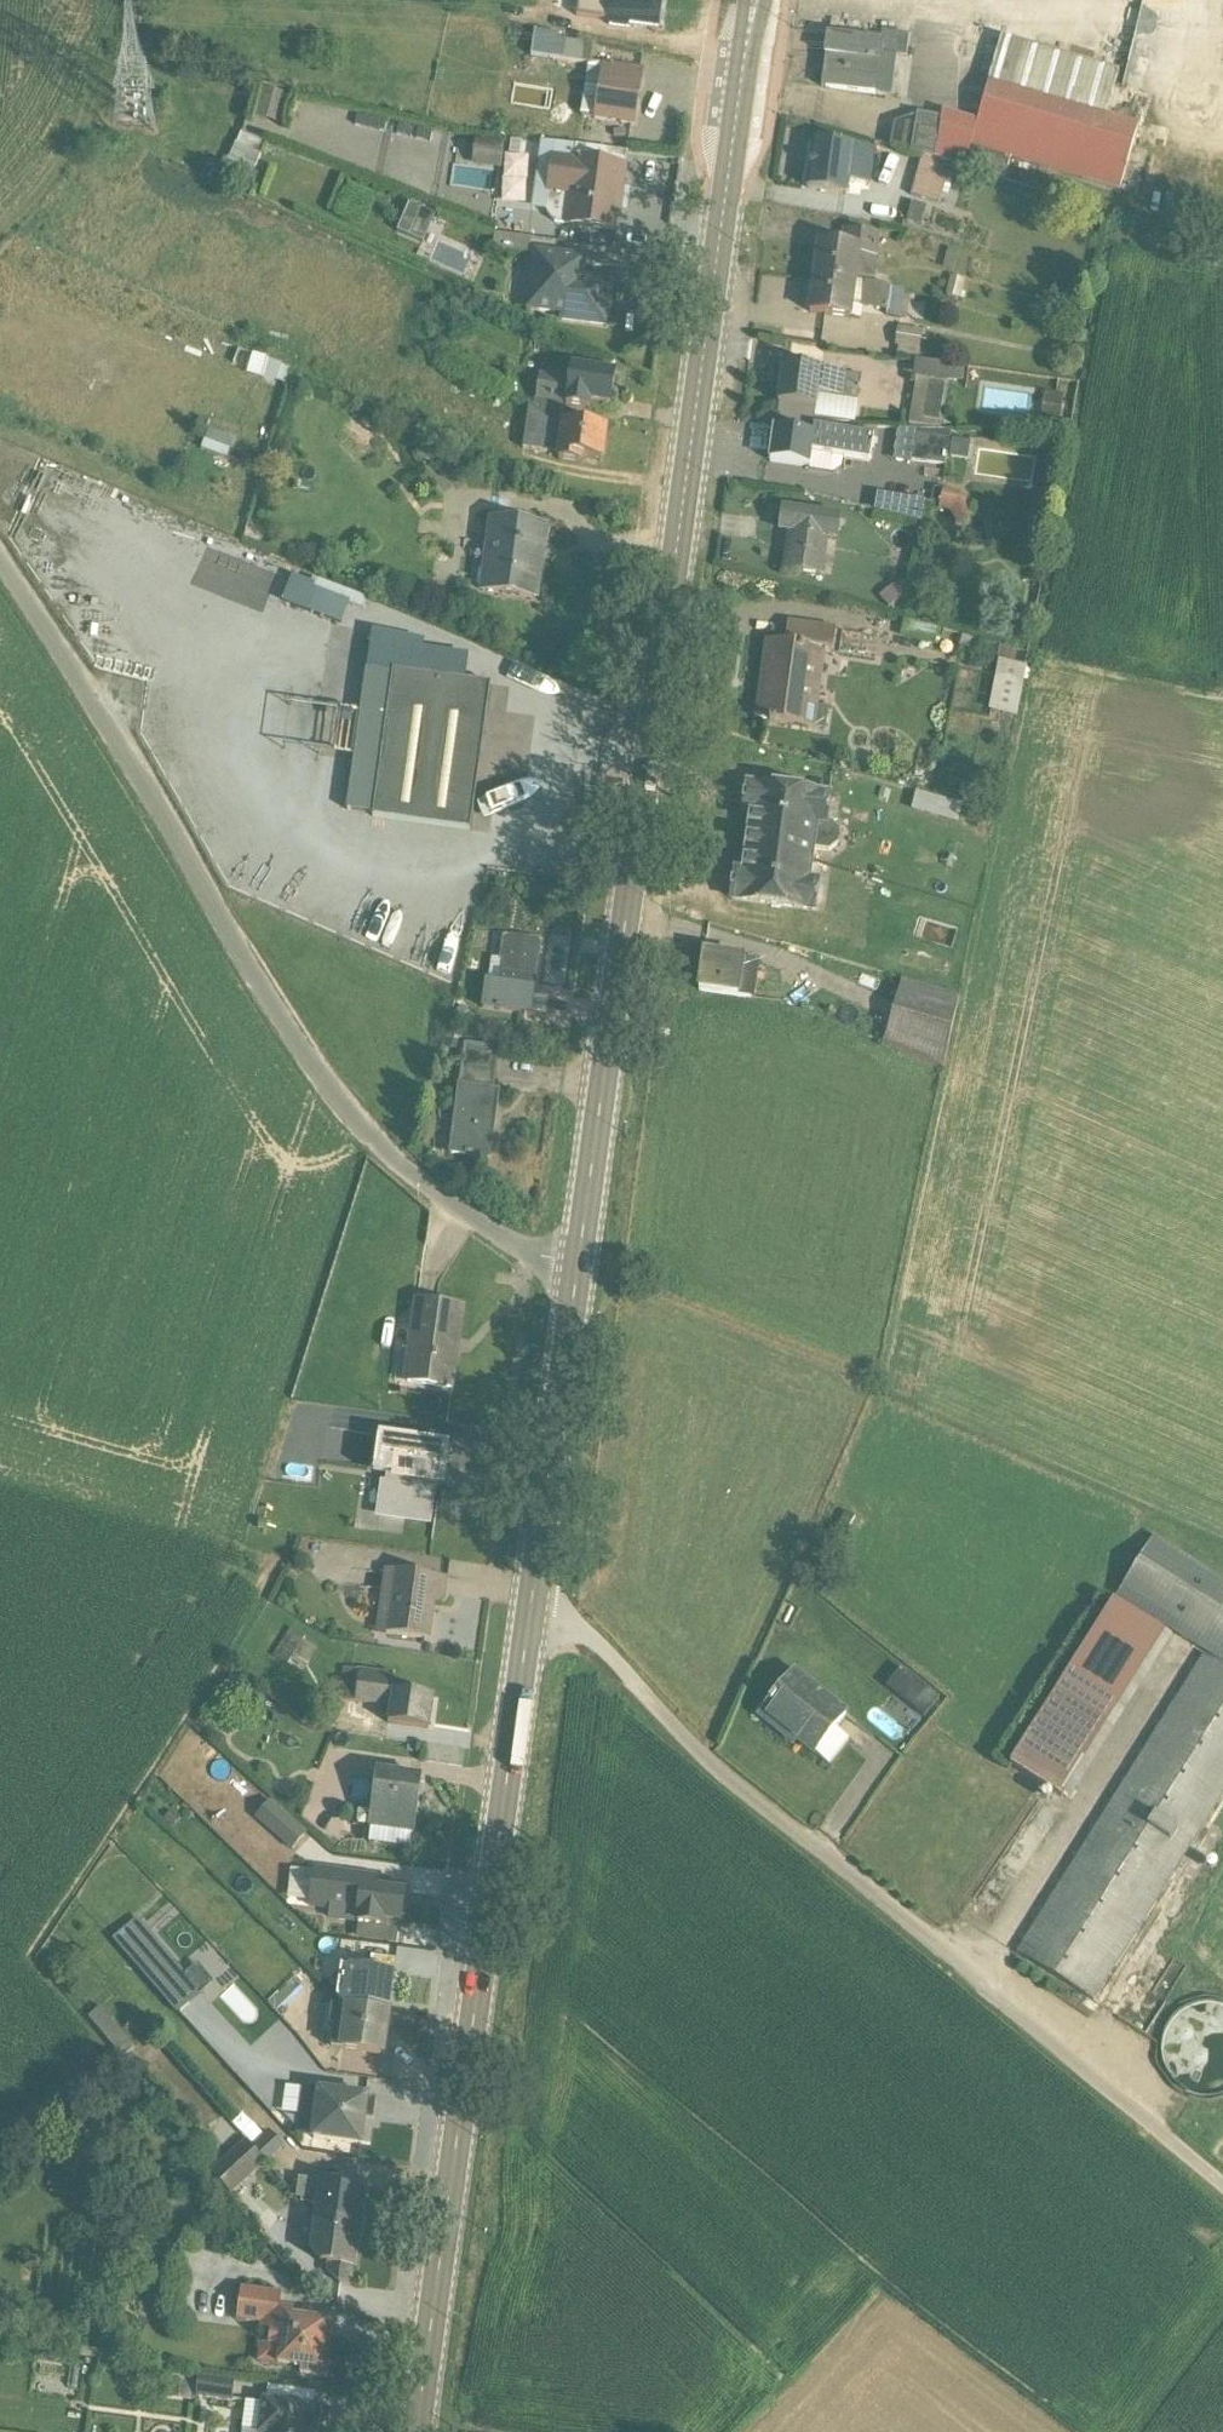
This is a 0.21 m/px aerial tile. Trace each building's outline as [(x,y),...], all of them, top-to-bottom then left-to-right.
[(575,31),(607,35),(607,41),(628,43),(629,38),(656,41),(661,4),(641,1),(642,0),(580,0),(575,31)] [(561,51),(534,46),(530,70),(587,80),(579,130),(630,139),(639,86),(588,78),(590,60),(561,55),(561,51)] [(820,102),(890,112),(895,72),(904,73),(907,50),(880,46),(879,56),(826,49),(823,70),(825,70),(820,102)] [(1116,87),(1000,52),(981,114),(975,136),(940,126),(939,133),(915,130),(892,139),(889,159),(982,187),(1003,193),(1009,174),(1117,206),(1135,140),(1105,131),(1116,87)] [(277,133),(284,105),(261,100),(254,128),(277,133)] [(476,150),(472,180),(501,184),(505,154),(476,150)] [(812,155),(805,203),(846,208),(848,195),(869,198),(873,165),(812,155)] [(621,203),(626,169),(540,157),(531,224),(545,226),(553,237),(615,246),(618,227),(627,228),(630,205),(621,203)] [(950,178),(921,169),(909,209),(938,218),(950,178)] [(397,243),(421,254),(434,227),(409,215),(397,243)] [(924,222),(910,218),(905,236),(918,240),(924,222)] [(817,258),(813,291),(869,299),(870,293),(873,293),(878,249),(842,245),(840,261),(817,258)] [(530,254),(494,249),(492,264),(528,268),(530,254)] [(559,334),(604,339),(609,296),(584,293),(586,272),(532,266),(526,326),(559,330),(559,334)] [(959,314),(960,312),(963,313),(964,307),(961,307),(964,294),(949,290),(943,310),(959,314)] [(885,330),(905,332),(908,305),(813,291),(808,327),(851,333),(853,319),(860,320),(861,322),(885,325),(885,330)] [(895,371),(917,374),(921,345),(896,341),(893,361),(896,362),(895,371)] [(793,357),(790,377),(821,382),(824,361),(793,357)] [(229,383),(278,393),(283,372),(234,361),(229,383)] [(859,390),(782,380),(777,417),(778,417),(776,434),(797,437),(798,431),(853,438),(859,390)] [(535,404),(532,421),(554,434),(563,435),(566,419),(587,422),(588,416),(609,419),(613,389),(613,388),(572,382),(571,394),(539,389),(538,395),(533,394),(532,404),(535,404)] [(947,397),(915,392),(907,437),(939,443),(947,397)] [(1046,405),(1043,424),(1059,427),(1062,408),(1046,405)] [(602,474),(606,445),(607,441),(563,435),(554,434),(528,420),(522,463),(556,467),(555,474),(581,477),(583,472),(602,474)] [(206,441),(200,460),(228,470),(234,450),(206,441)] [(771,441),(766,475),(809,481),(808,483),(832,487),(840,481),(841,476),(866,480),(871,451),(812,442),(811,447),(771,441)] [(892,473),(944,478),(949,445),(896,443),(892,473)] [(969,456),(951,453),(949,470),(966,473),(969,456)] [(953,505),(942,503),(938,523),(948,525),(957,539),(974,528),(966,514),(953,505)] [(924,516),(875,508),(873,523),(920,536),(924,516)] [(836,555),(840,529),(780,520),(776,546),(785,548),(780,584),(821,591),(827,553),(836,555)] [(478,603),(478,606),(538,614),(547,539),(489,533),(482,586),(478,588),(476,600),(478,603)] [(903,610),(894,599),(877,611),(887,623),(903,610)] [(936,642),(903,634),(899,650),(932,658),(936,642)] [(830,670),(835,643),(811,639),(786,635),(782,657),(763,655),(752,733),(823,744),(827,724),(817,722),(823,670),(830,670)] [(997,670),(987,722),(1016,728),(1027,677),(997,670)] [(346,824),(372,828),(372,830),(468,844),(489,698),(488,697),(393,684),(392,686),(366,683),(346,824)] [(831,838),(827,837),(830,810),(746,799),(742,827),(750,829),(742,886),(734,885),(731,914),(812,924),(815,896),(807,894),(811,864),(828,865),(837,859),(838,847),(831,838)] [(489,972),(481,1022),(529,1029),(540,954),(502,948),(498,973),(489,972)] [(704,968),(698,1005),(750,1012),(756,975),(704,968)] [(882,1057),(941,1082),(958,1010),(901,993),(882,1057)] [(498,1063),(464,1059),(454,1135),(441,1134),(439,1151),(451,1152),(449,1167),(488,1173),(498,1106),(497,1105),(493,1104),(498,1063)] [(454,1366),(460,1321),(417,1315),(409,1364),(398,1363),(394,1394),(451,1402),(456,1367),(454,1366)] [(446,1480),(449,1458),(378,1448),(373,1486),(386,1487),(385,1495),(380,1494),(375,1532),(430,1539),(436,1497),(444,1498),(446,1480)] [(1114,1608),(1177,1647),(1222,1677),(1222,1594),(1152,1549),(1114,1608)] [(385,1583),(375,1645),(429,1654),(435,1616),(444,1616),(447,1592),(447,1591),(385,1583)] [(1112,1613),(1008,1776),(1038,1796),(1067,1814),(1171,1650),(1112,1613)] [(290,1641),(273,1669),(287,1678),(291,1674),(305,1682),(317,1662),(302,1653),(304,1650),(290,1641)] [(1203,1669),(1016,1963),(1091,2012),(1222,1803),(1222,1681),(1203,1669)] [(341,1691),(332,1690),(329,1711),(390,1719),(388,1737),(429,1742),(433,1710),(393,1706),(396,1688),(343,1682),(341,1691)] [(795,1683),(761,1725),(760,1723),(754,1730),(792,1760),(795,1755),(811,1768),(846,1725),(795,1683)] [(421,1789),(377,1784),(371,1824),(360,1823),(358,1825),(356,1834),(358,1838),(370,1840),(368,1857),(409,1862),(411,1848),(413,1848),(421,1789)] [(398,1937),(400,1937),(405,1903),(375,1898),(376,1890),(315,1880),(308,1920),(329,1923),(327,1934),(356,1938),(354,1952),(395,1958),(398,1937)] [(143,1941),(108,1975),(159,2028),(194,1994),(143,1941)] [(388,2024),(396,1972),(371,1968),(369,1983),(341,1979),(335,2017),(388,2024)] [(303,1997),(292,1987),(265,2014),(276,2024),(303,1997)] [(388,2024),(327,2017),(324,2042),(332,2043),(331,2060),(382,2068),(388,2024)] [(99,2018),(89,2027),(124,2063),(134,2054),(99,2018)] [(286,2099),(282,2126),(283,2126),(298,2128),(295,2148),(360,2157),(363,2132),(373,2133),(376,2110),(302,2100),(302,2101),(286,2099)] [(255,2162),(266,2174),(283,2158),(272,2145),(255,2162)] [(210,2185),(230,2206),(266,2174),(246,2151),(210,2185)] [(345,2195),(299,2190),(297,2210),(302,2211),(301,2215),(315,2217),(314,2231),(361,2236),(365,2205),(345,2202),(345,2195)] [(355,2280),(361,2236),(300,2229),(297,2250),(304,2259),(309,2259),(309,2263),(320,2276),(327,2276),(326,2284),(338,2298),(350,2300),(351,2300),(353,2280),(355,2280)] [(241,2299),(236,2332),(260,2335),(260,2342),(270,2344),(268,2357),(259,2356),(257,2374),(300,2380),(299,2388),(318,2390),(324,2353),(319,2352),(321,2346),(313,2335),(307,2334),(307,2331),(294,2328),(294,2322),(280,2321),(281,2304),(241,2299)] [(199,2387),(196,2408),(232,2413),(234,2392),(199,2387)] [(167,2389),(164,2408),(192,2412),(195,2393),(167,2389)] [(315,2418),(313,2418),(315,2404),(268,2397),(266,2411),(262,2410),(261,2415),(245,2413),(243,2431),(313,2431),(315,2418)]
